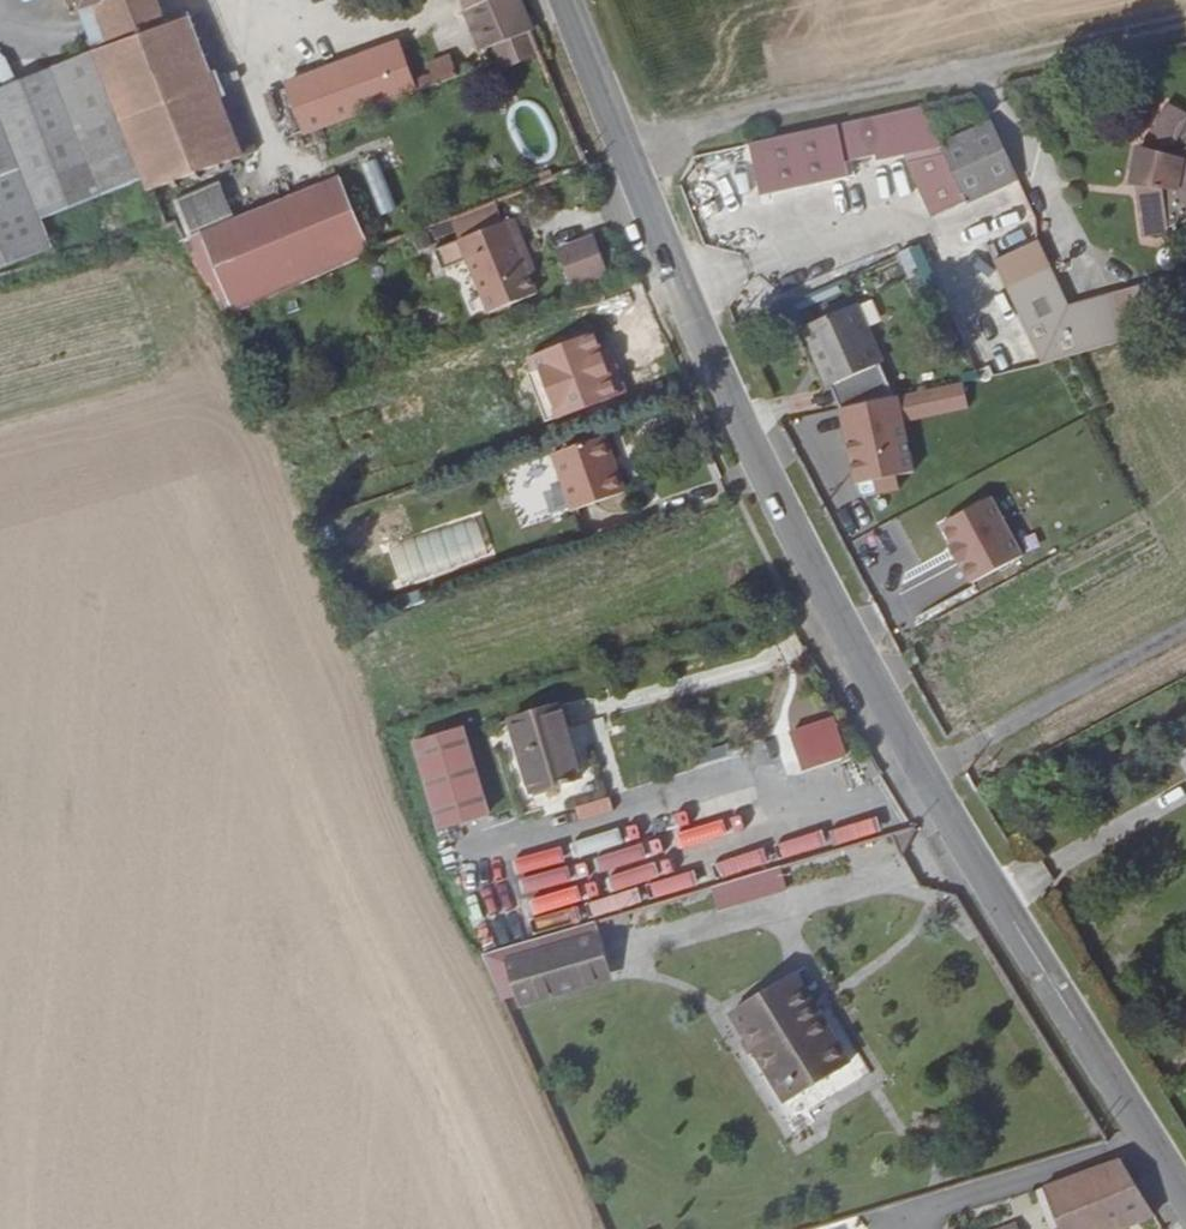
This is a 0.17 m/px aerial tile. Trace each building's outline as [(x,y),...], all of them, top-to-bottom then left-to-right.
[(81,11),(108,0),(76,0),(81,11)] [(97,52),(165,29),(162,22),(153,0),(108,0),(81,11),(97,52)] [(519,0),(461,0),(484,56),(489,52),(491,58),(502,54),(507,67),(544,54),(519,0)] [(165,29),(97,52),(102,65),(122,117),(152,193),(171,184),(174,192),(181,188),(179,182),(195,176),(197,182),(236,169),(233,162),(258,153),(236,98),(221,104),(209,74),(224,68),(205,19),(189,26),(188,20),(171,26),(169,20),(162,22),(165,29)] [(414,84),(397,42),(286,83),(306,135),(317,130),(417,93),(414,84)] [(432,78),(414,84),(417,93),(458,79),(451,59),(428,68),(432,78)] [(15,149),(122,117),(102,65),(0,105),(0,111),(15,149)] [(1143,208),(1146,242),(1174,239),(1175,234),(1185,230),(1185,115),(1172,107),(1155,135),(1161,139),(1164,147),(1164,154),(1140,151),(1134,189),(1141,190),(1156,193),(1155,202),(1150,209),(1143,208)] [(967,202),(1019,178),(994,124),(936,135),(924,109),(752,144),(764,196),(851,178),(847,163),(878,157),(879,162),(903,157),(907,167),(929,214),(940,238),(976,222),(968,206),(967,202)] [(15,149),(0,111),(0,153),(15,149)] [(49,234),(152,193),(122,117),(15,149),(49,234)] [(287,131),(278,133),(282,143),(291,141),(287,131)] [(49,234),(15,149),(0,153),(0,271),(54,250),(49,234)] [(184,234),(232,220),(222,185),(174,198),(184,234)] [(323,189),(186,244),(209,287),(212,288),(225,314),(353,263),(323,189)] [(1141,190),(1143,208),(1150,209),(1155,202),(1156,193),(1141,190)] [(507,224),(500,205),(454,223),(461,241),(507,224)] [(507,224),(461,241),(436,250),(444,271),(469,261),(490,314),(536,296),(523,262),(530,260),(515,222),(507,224)] [(593,234),(555,249),(571,291),(609,276),(593,234)] [(1062,293),(1040,244),(996,264),(1008,290),(1044,367),(1134,342),(1157,335),(1145,288),(1069,308),(1062,293)] [(899,251),(906,282),(928,276),(921,246),(899,251)] [(1145,288),(1157,335),(1165,332),(1152,286),(1145,288)] [(845,409),(897,398),(883,367),(887,365),(860,306),(805,331),(832,389),(836,388),(845,409)] [(897,398),(903,424),(967,410),(962,385),(897,398)] [(897,398),(845,409),(861,486),(914,475),(903,424),(897,398)] [(610,462),(617,460),(611,438),(556,455),(573,511),(627,493),(620,471),(613,473),(610,462)] [(620,471),(617,460),(610,462),(613,473),(620,471)] [(991,500),(938,528),(968,586),(1021,558),(991,500)] [(396,579),(484,556),(476,524),(440,533),(440,532),(387,546),(396,579)] [(562,707),(555,683),(504,698),(512,722),(562,707)] [(582,780),(562,707),(512,722),(531,795),(561,786),(563,792),(576,788),(575,782),(582,780)] [(432,720),(417,725),(424,745),(471,731),(465,710),(432,720)] [(834,721),(794,735),(806,770),(847,756),(834,721)] [(471,731),(424,745),(450,833),(498,818),(471,731)] [(672,894),(714,880),(709,867),(667,881),(672,894)] [(779,868),(710,887),(717,911),(786,891),(779,868)] [(601,936),(508,964),(518,996),(611,967),(601,936)] [(508,964),(489,969),(502,1000),(518,996),(508,964)] [(611,967),(518,996),(521,1008),(615,980),(611,967)] [(797,975),(761,996),(733,1011),(757,1051),(750,1056),(790,1124),(873,1076),(824,994),(812,1001),(797,975)] [(1122,1158),(1046,1188),(1062,1228),(1124,1228),(1157,1215),(1122,1158)]
